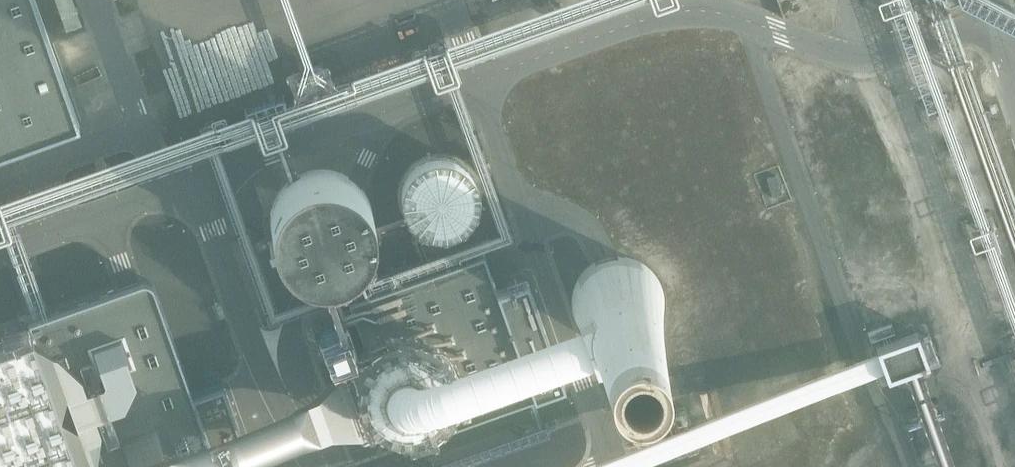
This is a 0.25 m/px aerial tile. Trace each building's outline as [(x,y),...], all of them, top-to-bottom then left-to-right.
[(37,0),(0,0),(0,155),(81,127),(37,0)] [(66,28),(81,24),(74,0),(57,0),(66,28)] [(459,257),(512,233),(485,177),(477,180),(461,146),(394,177),(426,246),(425,246),(433,264),(457,252),(459,257)] [(366,259),(376,237),(374,213),(360,193),(338,183),(314,185),(294,199),(284,221),(286,245),(300,264),(322,275),(346,273),(366,259)] [(564,390),(522,267),(492,279),(482,250),(360,292),(326,305),(318,330),(328,353),(355,340),(358,350),(352,361),(350,370),(349,390),(359,409),(373,421),(390,428),(405,430),(414,430),(418,439),(564,390)] [(654,266),(642,257),(626,251),(610,251),(595,257),(583,267),(574,280),(570,295),(572,311),(578,326),(589,338),(603,345),(619,348),(635,345),(649,337),(659,326),(666,311),(667,295),(663,280),(654,266)]
